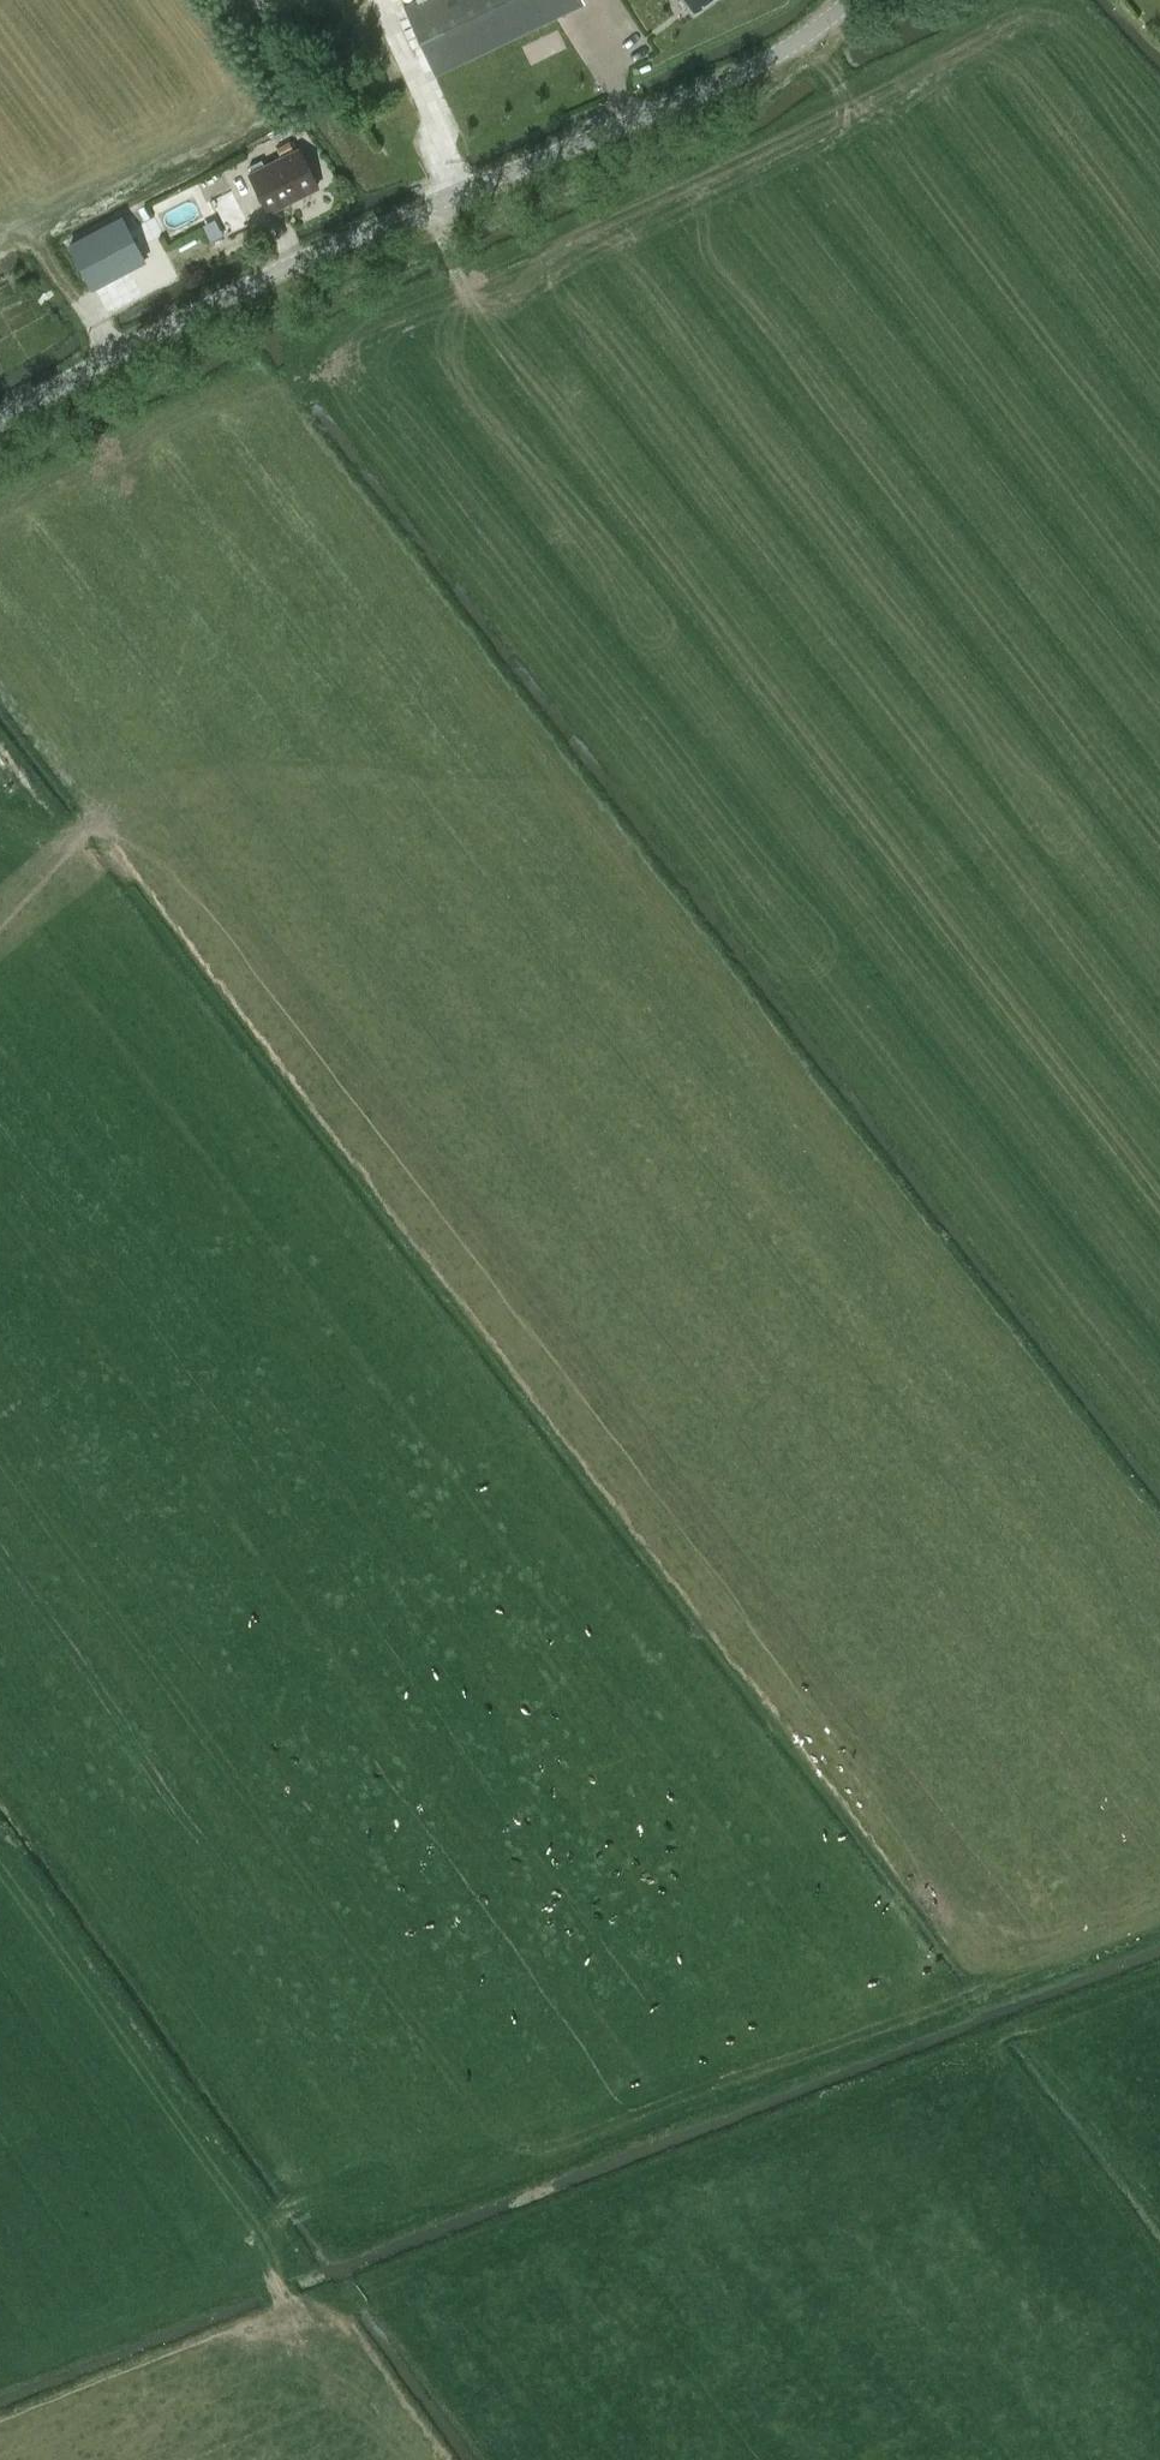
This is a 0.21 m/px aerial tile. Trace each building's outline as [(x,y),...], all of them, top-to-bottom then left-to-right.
[(416,2),(434,39),(515,0),(415,0),(416,2)] [(727,0),(693,0),(705,16),(727,0)] [(290,141),(277,147),(282,156),(294,149),(290,141)] [(300,149),(251,174),(270,211),(319,186),(300,149)] [(212,197),(220,215),(204,221),(212,240),(233,232),(233,234),(254,225),(238,186),(212,197)]
